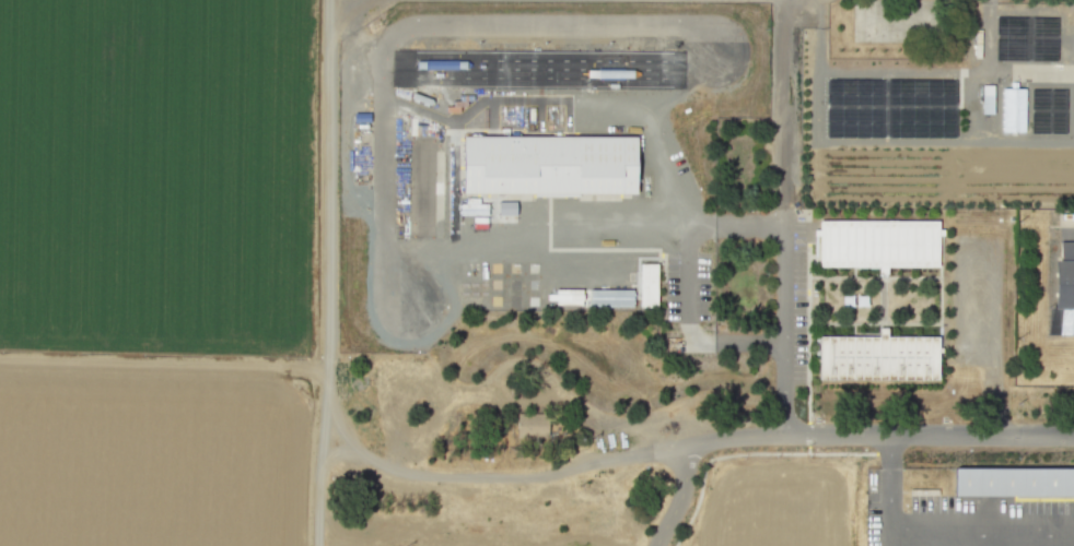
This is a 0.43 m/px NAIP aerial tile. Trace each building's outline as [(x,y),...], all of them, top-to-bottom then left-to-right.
[(1027,91),(1027,134),(1005,134),(1005,91),(1013,91),(1013,83),(1019,83),(1019,91),(1027,91)] [(992,85),(981,85),(981,114),(992,114),(992,85)] [(466,140),(639,140),(639,193),(466,193),(466,140)] [(822,219),(941,219),(941,265),(822,265),(822,219)] [(1063,242),(1073,243),(1073,327),(1062,327),(1062,309),(1061,309),(1062,261),(1063,261),(1063,242)] [(657,307),(656,263),(639,263),(640,307),(657,307)] [(589,307),(632,306),(632,289),(589,289),(589,307)] [(581,290),(547,290),(546,303),(581,303),(581,290)] [(941,380),(822,380),(822,336),(941,337),(941,380)] [(547,437),(547,413),(516,414),(516,434),(528,434),(528,437),(547,437)] [(957,468),(1073,468),(1073,496),(1022,496),(957,496),(957,468)]
